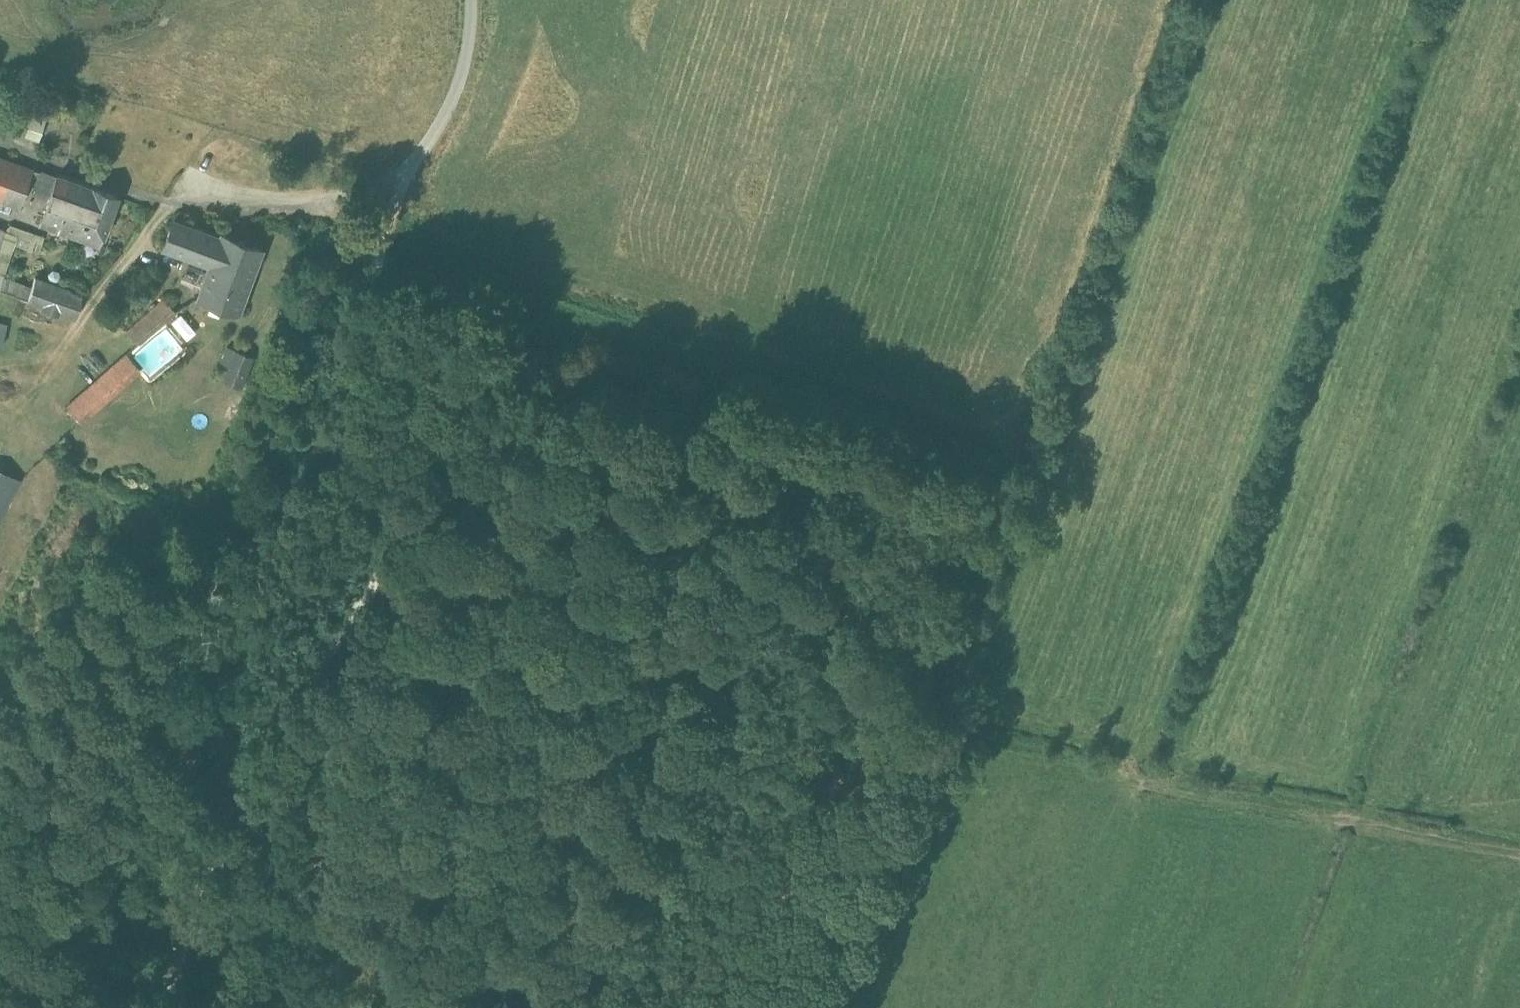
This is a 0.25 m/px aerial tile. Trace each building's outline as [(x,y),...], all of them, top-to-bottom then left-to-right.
[(33,109),(15,102),(12,111),(0,106),(0,127),(4,128),(39,140),(48,114),(33,109)] [(56,110),(58,119),(77,114),(75,105),(56,110)] [(0,201),(0,202),(0,209),(9,213),(12,205),(20,208),(29,183),(35,185),(33,193),(47,198),(40,217),(42,218),(39,226),(58,233),(58,231),(100,246),(118,196),(92,186),(57,174),(57,175),(41,170),(40,171),(34,169),(34,168),(0,156),(0,201)] [(181,278),(201,286),(197,298),(238,313),(260,251),(262,248),(223,234),(221,238),(173,220),(163,248),(188,257),(181,278)] [(1,289),(14,294),(27,300),(32,286),(5,276),(16,244),(39,253),(45,236),(11,224),(6,229),(0,227),(0,289),(1,289)] [(42,308),(59,315),(59,313),(75,318),(85,293),(36,275),(32,286),(27,300),(27,301),(42,307),(42,308)] [(140,346),(177,313),(165,298),(127,330),(140,346)] [(221,362),(230,365),(224,381),(243,389),(256,357),(228,346),(221,362)] [(66,406),(82,423),(142,370),(126,353),(66,406)] [(22,480),(0,468),(0,521),(22,480)]
